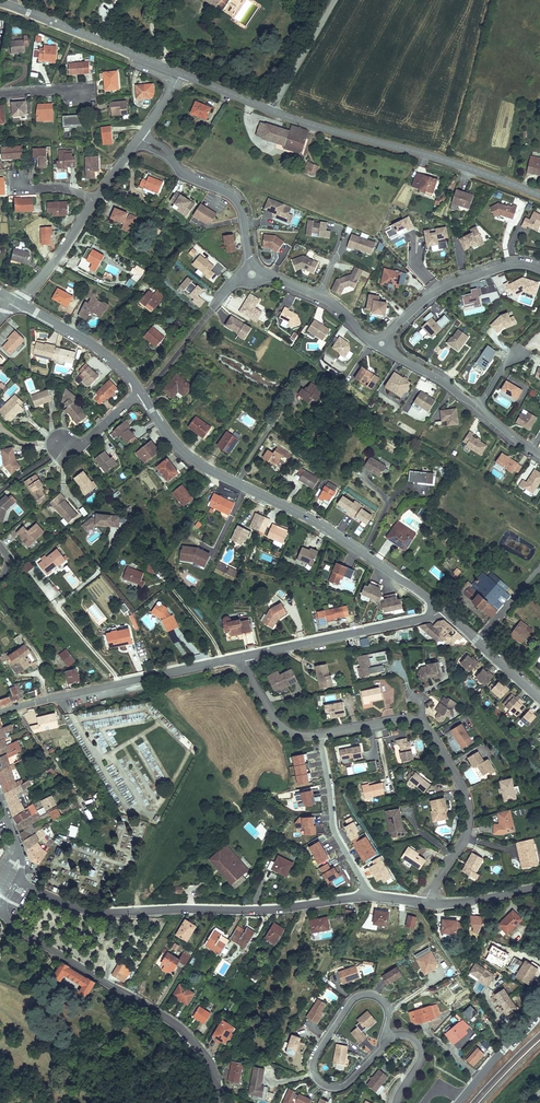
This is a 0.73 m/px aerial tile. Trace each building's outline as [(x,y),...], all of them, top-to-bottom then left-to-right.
[(205,11),(206,9),(212,13),(221,0),(190,0),(205,11)] [(239,15),(237,21),(248,24),(249,18),(239,15)] [(19,39),(5,40),(6,51),(21,51),(20,46),(25,45),(24,34),(19,34),(19,39)] [(53,45),(39,43),(39,47),(35,46),(34,58),(38,58),(40,57),(44,57),(46,59),(51,59),(53,45)] [(85,60),(64,62),(64,72),(86,70),(85,60)] [(113,88),(112,70),(98,71),(99,89),(113,88)] [(143,98),(142,84),(132,85),(132,98),(143,98)] [(21,113),(21,99),(7,100),(7,114),(21,113)] [(31,112),(32,120),(49,118),(48,102),(36,102),(34,105),(33,109),(33,112),(31,112)] [(120,102),(104,102),(105,106),(110,106),(110,114),(120,114),(120,102)] [(209,109),(194,104),(191,114),(205,120),(209,109)] [(84,123),(83,112),(58,113),(59,124),(84,123)] [(265,140),(269,125),(263,123),(258,137),(265,140)] [(291,133),(269,125),(265,140),(284,146),(283,149),(303,156),(308,141),(302,139),(305,130),(293,127),(291,133)] [(109,143),(108,127),(97,127),(97,143),(109,143)] [(312,132),(305,130),(302,139),(308,141),(312,132)] [(41,144),(27,144),(28,151),(34,151),(34,158),(43,158),(41,144)] [(0,146),(0,147),(1,158),(19,157),(18,145),(0,146)] [(54,158),(54,166),(70,166),(70,155),(67,155),(67,149),(62,149),(62,152),(56,153),(56,158),(54,158)] [(95,153),(81,153),(81,175),(88,175),(89,175),(92,171),(92,167),(95,167),(95,153)] [(526,169),(539,172),(539,156),(530,153),(526,169)] [(322,167),(310,163),(307,173),(318,176),(322,167)] [(439,180),(418,174),(413,188),(427,193),(425,198),(432,199),(439,180)] [(161,182),(146,177),(145,181),(139,179),(136,189),(142,191),(142,193),(155,198),(161,182)] [(475,197),(458,191),(453,203),(471,210),(475,197)] [(187,217),(195,205),(177,192),(170,202),(175,204),(172,208),(187,217)] [(17,199),(10,200),(11,211),(29,209),(28,198),(17,199)] [(289,214),(291,208),(269,199),(265,210),(275,214),(276,214),(275,218),(286,222),(289,214)] [(52,200),(43,200),(43,207),(50,207),(50,212),(64,211),(63,202),(53,203),(52,200)] [(508,206),(499,203),(491,207),(496,217),(500,214),(510,217),(511,212),(516,213),(518,206),(513,205),(513,206),(508,205),(508,206)] [(211,222),(216,215),(201,205),(193,216),(205,224),(211,222)] [(129,212),(115,207),(112,217),(125,222),(125,223),(133,226),(137,215),(130,212),(129,217),(127,217),(129,212)] [(536,218),(538,213),(530,209),(528,214),(536,218)] [(538,213),(536,218),(528,214),(522,226),(527,228),(528,226),(538,230),(539,226),(539,214),(538,213)] [(409,217),(385,229),(391,241),(396,249),(408,242),(404,234),(415,229),(409,217)] [(324,231),(325,228),(327,228),(327,223),(321,222),(321,224),(314,223),(314,221),(308,221),(307,236),(312,237),(313,233),(319,234),(319,238),(330,239),(331,232),(326,231),(324,231)] [(485,243),(476,225),(470,228),(471,231),(458,237),(464,250),(471,247),(470,245),(471,244),(472,246),(477,244),(478,246),(485,243)] [(50,227),(38,227),(38,247),(48,247),(48,237),(50,237),(50,227)] [(447,227),(424,231),(427,248),(432,247),(433,252),(448,248),(446,240),(449,240),(447,227)] [(376,242),(352,233),(347,247),(352,249),(353,247),(372,254),(376,242)] [(234,235),(224,237),(226,246),(227,246),(228,254),(236,253),(234,235)] [(285,243),(276,237),(264,236),(263,248),(271,249),(278,253),(285,243)] [(105,258),(88,247),(75,267),(86,274),(89,269),(95,273),(105,258)] [(26,252),(11,249),(8,260),(24,264),(26,252)] [(215,274),(211,272),(215,267),(201,256),(193,266),(210,280),(215,274)] [(309,271),(313,261),(303,257),(292,261),(296,271),(303,269),(309,271)] [(141,282),(149,272),(139,267),(136,272),(140,274),(138,278),(141,282)] [(358,282),(363,270),(356,267),(353,275),(338,280),(333,291),(342,295),(345,288),(350,286),(355,288),(358,282)] [(399,288),(403,272),(399,272),(399,273),(396,273),(397,271),(385,269),(382,284),(389,285),(389,283),(393,284),(394,286),(399,288)] [(66,280),(75,283),(77,275),(69,272),(66,280)] [(200,294),(203,290),(198,286),(197,288),(192,283),(193,282),(189,278),(180,288),(185,292),(186,290),(191,295),(190,296),(195,300),(193,302),(196,305),(202,299),(197,295),(199,293),(200,294)] [(539,283),(526,278),(526,280),(523,279),(523,280),(522,279),(510,285),(509,282),(505,284),(509,294),(513,292),(517,290),(519,293),(525,290),(528,291),(528,292),(536,295),(539,283)] [(482,306),(480,296),(483,295),(481,287),(472,290),(473,293),(461,296),(463,306),(465,305),(475,303),(476,305),(476,308),(482,306)] [(74,298),(60,291),(54,301),(69,308),(74,298)] [(84,298),(91,302),(93,299),(95,301),(97,297),(92,294),(88,291),(84,298)] [(153,299),(148,295),(141,303),(153,313),(162,301),(157,296),(153,299)] [(263,313),(255,308),(260,300),(251,295),(240,312),(257,322),(263,313)] [(384,315),(386,313),(387,308),(387,306),(385,306),(385,303),(380,302),(380,297),(370,296),(368,310),(373,311),(378,312),(379,314),(384,315)] [(86,305),(80,314),(86,317),(89,316),(90,315),(91,313),(93,315),(101,319),(104,314),(105,315),(109,309),(103,305),(102,306),(97,303),(97,302),(95,301),(93,299),(91,302),(88,306),(86,305)] [(301,325),(298,315),(289,311),(290,310),(285,308),(280,318),(289,323),(291,328),(301,325)] [(383,318),(389,314),(390,309),(387,308),(386,313),(384,315),(379,314),(378,312),(373,311),(373,313),(379,317),(383,318)] [(434,314),(431,311),(423,317),(427,320),(421,326),(432,337),(451,319),(445,313),(436,321),(432,316),(434,314)] [(511,318),(509,313),(502,316),(492,325),(499,333),(505,327),(513,323),(511,318)] [(86,317),(80,314),(78,317),(86,322),(89,316),(86,317)] [(254,326),(232,314),(226,324),(239,332),(238,334),(246,339),(254,326)] [(517,324),(514,317),(511,318),(513,323),(505,327),(506,329),(517,324)] [(330,330),(315,321),(308,331),(324,340),(330,330)] [(165,339),(151,329),(142,340),(155,350),(165,339)] [(466,343),(470,337),(459,329),(454,337),(452,337),(448,343),(454,348),(463,346),(463,344),(465,342),(466,343)] [(3,349),(9,355),(23,341),(16,333),(13,336),(16,338),(10,343),(3,349)] [(351,349),(349,343),(347,344),(345,342),(346,341),(340,337),(338,341),(339,342),(337,344),(336,345),(334,348),(341,353),(341,355),(346,358),(351,349)] [(440,356),(438,359),(442,362),(451,347),(445,343),(438,354),(440,356)] [(486,370),(493,361),(491,360),(493,357),(497,351),(489,345),(477,363),(486,370)] [(51,365),(53,353),(54,351),(35,347),(32,361),(51,365)] [(71,369),(73,358),(53,353),(51,365),(71,369)] [(368,371),(363,367),(356,379),(361,382),(363,379),(370,383),(368,387),(373,390),(380,378),(375,375),(375,376),(368,371)] [(97,380),(86,370),(79,377),(84,381),(80,385),(86,391),(97,380)] [(411,381),(394,370),(384,385),(402,396),(405,391),(408,391),(410,388),(409,385),(411,381)] [(0,376),(0,379),(5,385),(10,380),(3,373),(0,376)] [(190,389),(173,377),(162,393),(168,398),(170,395),(179,402),(190,389)] [(524,390),(508,381),(502,391),(515,398),(517,394),(521,396),(524,390)] [(117,390),(109,382),(91,398),(98,407),(105,401),(107,403),(114,396),(112,395),(117,390)] [(330,393),(313,383),(308,390),(303,387),(298,394),(312,403),(315,399),(319,401),(321,396),(326,399),(330,393)] [(26,398),(22,387),(15,393),(23,401),(26,398)] [(534,397),(537,391),(531,389),(529,394),(534,397)] [(49,392),(31,396),(34,407),(51,403),(49,392)] [(85,420),(73,406),(77,403),(64,392),(60,406),(63,407),(66,411),(62,414),(66,419),(68,417),(76,427),(85,420)] [(430,412),(437,401),(422,392),(415,403),(423,407),(430,412)] [(0,413),(0,414),(8,422),(17,413),(19,413),(24,410),(19,405),(23,401),(15,393),(11,398),(14,400),(7,406),(0,413)] [(423,407),(415,403),(413,407),(420,411),(423,407)] [(457,409),(442,411),(443,421),(449,421),(449,426),(459,424),(457,409)] [(539,417),(530,412),(527,416),(523,413),(517,422),(523,425),(524,424),(527,426),(526,427),(531,430),(539,417)] [(128,420),(125,423),(131,430),(134,427),(128,420)] [(209,429),(195,420),(187,429),(202,438),(209,429)] [(125,423),(115,432),(120,438),(123,437),(128,444),(137,437),(131,430),(125,423)] [(488,446),(474,436),(475,434),(471,432),(465,442),(469,444),(467,446),(482,455),(488,446)] [(239,440),(228,433),(218,447),(230,455),(239,440)] [(151,441),(137,452),(146,463),(160,452),(151,441)] [(292,458),(276,447),(271,455),(266,452),(260,462),(273,470),(277,463),(279,460),(287,465),(292,458)] [(0,450),(0,459),(1,463),(2,467),(9,475),(18,466),(13,462),(9,448),(0,450)] [(104,453),(95,460),(108,476),(119,467),(113,459),(111,461),(104,453)] [(509,457),(503,453),(497,462),(514,473),(516,470),(520,472),(523,466),(512,459),(509,459),(509,457)] [(383,476),(389,465),(372,456),(366,466),(383,476)] [(180,473),(169,459),(158,468),(169,482),(180,473)] [(455,464),(446,459),(444,463),(452,468),(455,464)] [(282,467),(277,463),(273,470),(278,473),(282,467)] [(293,463),(286,476),(291,478),(298,465),(293,463)] [(431,480),(432,471),(416,469),(416,479),(431,480)] [(539,484),(539,472),(536,470),(529,482),(525,480),(521,486),(525,488),(526,487),(535,493),(539,484)] [(313,492),(319,482),(303,472),(298,479),(301,480),(299,483),(313,492)] [(91,484),(82,473),(73,480),(79,488),(86,496),(93,491),(89,485),(91,484)] [(35,475),(23,483),(35,502),(45,495),(40,489),(44,487),(35,475)] [(196,499),(184,484),(174,493),(185,508),(196,499)] [(329,508),(339,491),(329,485),(323,495),(320,493),(317,498),(319,499),(319,500),(324,503),(324,505),(329,508)] [(86,496),(79,488),(77,490),(77,492),(83,498),(86,496)] [(45,495),(35,502),(38,505),(48,499),(45,495)] [(75,517),(59,496),(48,504),(66,525),(75,517)] [(224,497),(220,496),(215,508),(235,516),(240,505),(230,500),(230,502),(224,500),(224,497)] [(5,498),(0,502),(0,521),(2,521),(5,513),(12,506),(5,498)] [(21,514),(24,510),(19,505),(15,509),(21,514)] [(79,509),(83,517),(88,515),(84,507),(79,509)] [(372,523),(355,510),(350,517),(353,520),(351,522),(355,525),(356,524),(359,520),(369,528),(372,523)] [(92,518),(86,524),(91,529),(96,525),(111,526),(112,516),(97,514),(96,519),(92,518)] [(112,516),(111,526),(119,527),(120,516),(112,516)] [(261,535),(266,522),(256,517),(251,531),(261,535)] [(369,528),(359,520),(356,524),(366,532),(369,528)] [(265,537),(271,524),(266,522),(261,535),(265,537)] [(86,524),(82,526),(87,532),(91,529),(86,524)] [(18,541),(26,550),(43,536),(35,527),(27,534),(22,530),(17,535),(21,540),(18,541)] [(274,528),(269,539),(285,547),(289,536),(279,532),(279,530),(274,528)] [(399,533),(394,530),(385,541),(402,553),(405,548),(408,549),(415,540),(402,529),(399,533)] [(250,535),(237,530),(231,545),(244,550),(250,535)] [(90,545),(101,536),(97,531),(86,541),(90,545)] [(207,567),(211,552),(182,545),(179,560),(207,567)] [(60,549),(40,564),(50,576),(54,572),(52,570),(59,565),(61,567),(69,561),(60,549)] [(310,555),(302,551),(298,563),(314,569),(318,560),(311,558),(310,555)] [(311,551),(310,555),(311,558),(318,560),(320,555),(311,551)] [(237,578),(239,571),(218,562),(215,569),(237,578)] [(146,573),(130,565),(125,574),(140,583),(138,586),(144,589),(147,582),(143,580),(146,573)] [(349,570),(337,566),(330,585),(339,588),(342,578),(346,579),(349,570)] [(434,566),(430,571),(440,579),(444,575),(434,566)] [(456,567),(451,575),(456,578),(461,571),(456,567)] [(190,580),(183,571),(179,575),(186,584),(190,580)] [(465,583),(459,592),(492,617),(509,595),(505,592),(508,587),(490,573),(486,577),(480,573),(470,586),(465,583)] [(48,578),(41,584),(53,601),(60,595),(48,578)] [(366,584),(361,597),(379,604),(384,593),(380,592),(382,588),(376,586),(377,583),(371,581),(369,586),(366,584)] [(381,600),(385,616),(393,614),(392,612),(404,610),(401,599),(397,600),(396,594),(389,595),(390,598),(381,600)] [(161,606),(157,603),(152,607),(159,616),(162,614),(165,619),(162,620),(167,632),(180,626),(175,615),(172,615),(167,609),(170,607),(166,601),(161,606)] [(119,607),(124,614),(130,610),(124,603),(119,607)] [(284,603),(273,609),(269,616),(272,618),(268,625),(274,629),(281,618),(289,614),(284,603)] [(318,612),(321,624),(328,623),(327,621),(337,620),(337,619),(350,616),(348,607),(318,612)] [(232,631),(233,634),(253,630),(253,619),(244,620),(244,618),(234,619),(234,618),(233,617),(231,616),(230,616),(229,617),(228,617),(227,619),(226,620),(226,621),(227,628),(232,627),(232,631)] [(264,624),(268,625),(272,618),(269,616),(264,624)] [(520,622),(512,636),(523,643),(531,629),(520,622)] [(419,628),(432,640),(446,641),(446,645),(455,645),(456,643),(458,640),(460,642),(464,638),(444,623),(438,624),(433,629),(430,626),(419,628)] [(172,644),(178,642),(175,630),(168,632),(172,644)] [(116,634),(111,636),(114,645),(125,642),(125,646),(137,643),(134,632),(124,635),(123,632),(116,634)] [(18,635),(13,638),(19,647),(24,644),(18,635)] [(369,638),(360,639),(361,647),(369,646),(369,638)] [(19,647),(7,655),(11,661),(18,671),(35,660),(24,644),(19,647)] [(76,660),(67,648),(61,654),(70,665),(76,660)] [(373,664),(371,654),(362,656),(364,667),(362,668),(363,678),(371,677),(372,676),(372,673),(371,666),(373,664)] [(476,661),(471,656),(463,665),(473,674),(482,664),(478,661),(476,661)] [(11,661),(9,662),(16,673),(18,671),(11,661)] [(331,664),(320,667),(322,677),(326,677),(328,688),(337,686),(336,675),(333,675),(331,664)] [(422,674),(427,676),(428,671),(435,669),(434,667),(434,664),(426,666),(422,674)] [(427,676),(425,679),(429,681),(434,682),(436,678),(442,676),(444,680),(444,681),(450,679),(445,664),(434,667),(435,669),(428,671),(427,676)] [(57,673),(64,682),(70,679),(80,678),(78,668),(57,673)] [(281,669),(270,675),(277,689),(282,687),(292,683),(292,684),(301,680),(295,668),(283,673),(281,669)] [(486,669),(478,678),(489,687),(497,677),(494,674),(491,674),(486,669)] [(434,682),(429,681),(428,685),(436,687),(438,682),(444,680),(442,676),(436,678),(434,682)] [(470,690),(474,682),(469,680),(465,687),(470,690)] [(503,682),(495,691),(505,699),(514,689),(510,686),(508,686),(503,682)] [(16,686),(9,687),(12,695),(14,701),(21,699),(16,686)] [(383,689),(364,692),(366,703),(385,700),(383,689)] [(12,695),(0,700),(0,706),(6,704),(7,703),(8,703),(9,703),(14,701),(12,695)] [(515,695),(508,703),(523,716),(530,707),(526,704),(528,701),(522,695),(519,698),(515,695)] [(449,704),(447,707),(444,705),(441,710),(444,712),(441,716),(442,718),(446,721),(448,720),(452,714),(454,716),(459,715),(458,709),(462,702),(455,697),(454,699),(450,696),(446,702),(449,704)] [(348,702),(328,705),(329,713),(334,712),(335,718),(350,716),(348,702)] [(527,719),(534,725),(539,718),(539,715),(537,713),(539,710),(536,707),(527,719)] [(55,711),(36,715),(38,722),(29,724),(34,731),(46,728),(45,724),(49,723),(49,727),(59,725),(55,711)] [(476,737),(466,723),(456,729),(465,744),(476,737)] [(5,733),(13,730),(11,725),(2,728),(0,729),(0,740),(6,738),(5,733)] [(410,733),(399,735),(406,759),(418,756),(414,739),(411,739),(410,733)] [(10,739),(8,737),(6,738),(0,740),(0,749),(7,746),(5,742),(10,739)] [(68,739),(59,739),(59,748),(67,749),(68,739)] [(18,740),(7,746),(0,749),(0,758),(17,749),(18,753),(23,751),(18,740)] [(147,747),(142,751),(146,757),(151,753),(147,747)] [(365,748),(344,752),(346,761),(358,760),(358,762),(367,760),(365,748)] [(8,757),(18,753),(17,749),(0,758),(0,771),(11,765),(8,757)] [(491,761),(484,752),(473,758),(479,769),(483,767),(488,776),(496,771),(500,768),(495,759),(491,761)] [(367,762),(368,773),(377,772),(376,761),(367,762)] [(12,771),(16,768),(14,764),(11,765),(0,771),(0,774),(6,793),(28,781),(27,778),(16,783),(12,771)] [(57,773),(53,767),(48,770),(51,776),(57,773)] [(434,785),(418,772),(411,780),(428,794),(434,785)] [(523,799),(517,777),(508,779),(511,790),(507,791),(509,802),(523,799)] [(19,799),(17,794),(28,788),(32,785),(30,780),(28,781),(6,793),(9,804),(19,799)] [(385,782),(365,787),(368,798),(388,793),(385,782)] [(25,811),(24,809),(22,804),(26,802),(23,794),(29,791),(28,788),(17,794),(19,799),(9,804),(14,816),(25,811)] [(296,802),(303,800),(304,808),(315,806),(312,791),(294,795),(296,802)] [(42,800),(47,810),(53,806),(57,803),(52,795),(48,797),(47,797),(42,800)] [(451,809),(449,798),(434,801),(436,811),(434,812),(435,818),(440,817),(441,822),(451,820),(449,809),(451,809)] [(40,814),(33,803),(24,809),(25,811),(14,816),(16,823),(31,815),(32,818),(40,814)] [(59,816),(54,807),(43,813),(40,814),(42,818),(49,814),(52,820),(59,816)] [(404,808),(391,811),(394,829),(398,829),(399,833),(401,836),(408,835),(410,833),(406,828),(405,823),(404,823),(403,819),(406,819),(404,808)] [(89,822),(94,819),(89,809),(84,811),(89,822)] [(520,822),(516,809),(504,812),(505,818),(506,822),(504,826),(498,827),(500,837),(508,835),(506,830),(516,829),(520,822)] [(36,832),(41,829),(39,825),(38,826),(37,826),(37,825),(35,824),(34,824),(32,825),(31,823),(42,818),(40,814),(32,818),(31,815),(16,823),(19,829),(23,827),(26,826),(27,828),(25,831),(20,833),(24,841),(36,832)] [(350,840),(358,837),(356,832),(362,830),(359,821),(354,823),(350,814),(338,818),(344,835),(348,833),(350,840)] [(406,819),(403,819),(404,823),(405,823),(406,828),(410,833),(412,832),(407,827),(406,819)] [(257,838),(261,833),(259,831),(265,824),(262,822),(257,828),(249,822),(244,828),(257,838)] [(70,825),(68,837),(76,838),(78,827),(70,825)] [(27,850),(39,840),(36,832),(24,841),(27,850)] [(50,848),(54,841),(50,838),(47,840),(43,836),(40,839),(43,842),(44,843),(44,844),(46,845),(50,848)] [(40,865),(47,853),(43,850),(40,848),(38,845),(43,842),(40,839),(39,840),(27,850),(32,861),(40,865)] [(522,843),(528,870),(539,867),(539,865),(539,861),(539,845),(538,839),(522,843)] [(309,847),(319,863),(330,856),(321,840),(309,847)] [(227,843),(211,858),(233,882),(243,874),(249,868),(227,843)] [(88,854),(89,848),(75,844),(73,850),(88,854)] [(433,857),(413,849),(406,863),(427,872),(433,857)] [(489,860),(477,854),(467,873),(478,879),(481,874),(489,860)] [(294,863),(279,855),(276,861),(271,859),(267,867),(271,869),(272,868),(284,874),(288,867),(291,868),(294,863)] [(382,856),(372,860),(374,866),(370,867),(376,882),(383,879),(384,882),(391,879),(382,856)] [(339,876),(335,867),(331,869),(328,863),(320,867),(327,882),(339,876)] [(243,874),(233,882),(236,886),(246,877),(243,874)] [(514,908),(499,921),(507,931),(522,918),(514,908)] [(390,913),(376,911),(373,924),(387,927),(390,913)] [(324,924),(324,915),(311,916),(311,929),(323,928),(324,924)] [(453,917),(441,916),(440,932),(452,933),(452,926),(453,917)] [(187,919),(178,935),(189,942),(197,928),(191,924),(192,922),(187,919)] [(418,920),(408,919),(407,929),(416,930),(418,920)] [(287,927),(277,922),(268,937),(278,943),(287,927)] [(225,934),(218,929),(206,947),(220,956),(224,949),(218,945),(222,939),(225,934)] [(242,936),(235,932),(229,941),(245,950),(255,934),(246,929),(242,936)] [(222,939),(218,945),(224,949),(228,943),(222,939)] [(171,949),(177,952),(180,945),(174,943),(171,949)] [(437,968),(437,960),(431,951),(417,958),(425,972),(433,968),(437,968)] [(183,954),(178,962),(177,964),(184,968),(185,965),(190,958),(183,954)] [(178,962),(165,955),(159,965),(162,966),(172,972),(177,964),(178,962)] [(514,973),(514,974),(525,980),(534,963),(528,960),(523,957),(521,960),(516,957),(508,970),(514,973)] [(530,958),(528,960),(534,963),(525,980),(528,982),(539,963),(530,958)] [(493,973),(474,962),(468,971),(478,977),(476,979),(486,985),(493,973)] [(95,985),(62,963),(53,977),(59,982),(63,977),(82,989),(78,995),(85,1000),(95,985)] [(352,978),(359,975),(356,965),(338,972),(342,983),(352,979),(352,978)] [(397,965),(382,975),(388,983),(403,974),(397,965)] [(172,972),(162,966),(159,971),(166,975),(172,972)] [(115,971),(112,976),(120,981),(122,975),(115,971)] [(457,982),(449,986),(451,991),(460,987),(457,982)] [(520,1003),(506,984),(496,991),(498,994),(503,1001),(506,1004),(510,1010),(520,1003)] [(194,994),(178,987),(173,999),(188,1006),(194,994)] [(503,1001),(498,994),(495,997),(499,1003),(503,1001)] [(326,1003),(318,998),(307,1016),(317,1022),(322,1014),(320,1013),(326,1003)] [(433,1005),(410,1010),(412,1018),(418,1020),(436,1016),(433,1005)] [(199,1006),(193,1016),(204,1024),(211,1014),(199,1006)] [(375,1018),(368,1010),(358,1018),(360,1020),(356,1023),(358,1025),(352,1031),(360,1041),(367,1035),(362,1030),(375,1018)] [(479,1021),(471,1013),(467,1017),(475,1025),(479,1021)] [(470,1034),(476,1026),(475,1025),(467,1017),(455,1030),(464,1037),(468,1033),(470,1034)] [(223,1046),(233,1029),(220,1022),(210,1038),(223,1046)] [(301,1037),(292,1034),(286,1052),(295,1055),(301,1037)] [(479,1040),(469,1052),(475,1059),(486,1046),(479,1040)] [(348,1044),(337,1042),(334,1061),(345,1063),(348,1044)] [(238,1058),(230,1058),(230,1078),(238,1078),(238,1058)] [(265,1066),(255,1064),(250,1092),(263,1094),(265,1084),(262,1083),(260,1083),(261,1080),(262,1081),(265,1066)] [(388,1074),(379,1067),(367,1083),(376,1090),(382,1082),(388,1074)] [(385,1085),(382,1082),(376,1090),(379,1093),(385,1085)] [(293,1095),(297,1097),(295,1101),(300,1102),(310,1102),(312,1098),(299,1093),(298,1094),(295,1093),(292,1091),(293,1089),(289,1088),(283,1102),(291,1102),(292,1100),(291,1100),(293,1095)]
